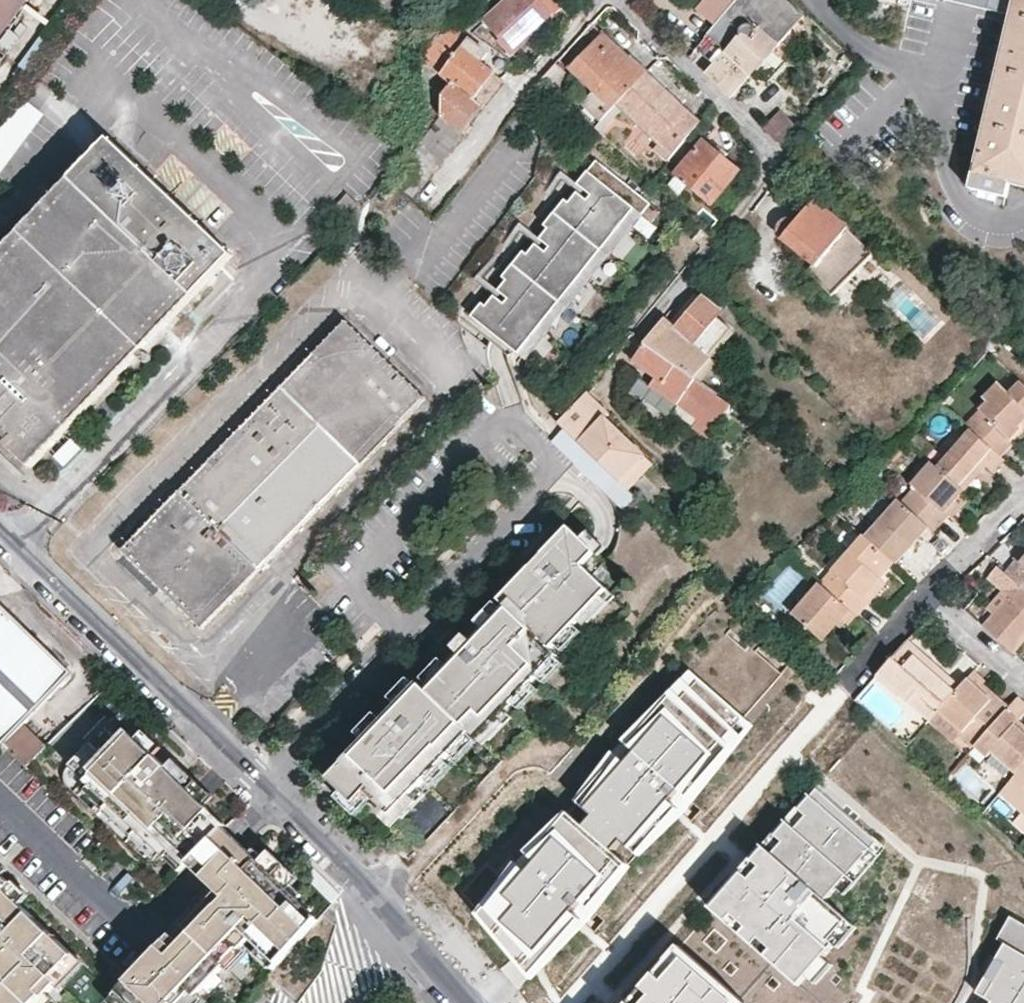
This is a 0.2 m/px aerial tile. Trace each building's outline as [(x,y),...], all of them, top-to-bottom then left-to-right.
[(4,55),(16,39),(5,31),(28,0),(0,0),(0,52),(4,55)] [(537,0),(507,0),(484,21),(500,40),(498,42),(509,55),(552,18),(537,0)] [(554,0),(537,0),(552,18),(562,9),(554,0)] [(677,30),(685,36),(680,43),(681,48),(689,54),(693,54),(706,38),(723,16),(735,0),(702,0),(677,30)] [(801,15),(784,0),(735,0),(723,16),(741,32),(725,53),(751,76),(801,15)] [(1006,14),(969,190),(1008,199),(1012,183),(1023,186),(1023,0),(946,0),(1006,14)] [(412,39),(432,12),(431,11),(418,28),(410,38),(412,39)] [(741,32),(723,16),(706,38),(725,53),(741,32)] [(484,53),(447,24),(441,31),(426,50),(421,56),(450,80),(479,104),(498,79),(477,62),(484,53)] [(644,71),(647,69),(631,53),(628,56),(603,32),(570,66),(594,88),(611,105),(644,71)] [(706,76),(732,99),(751,76),(725,53),(706,76)] [(558,60),(545,75),(555,84),(569,69),(558,60)] [(569,69),(555,84),(560,89),(574,74),(569,69)] [(600,117),(595,122),(602,129),(622,108),(655,142),(653,146),(668,159),(699,123),(688,112),(690,108),(673,92),(670,95),(644,71),(611,105),(600,117)] [(479,104),(450,80),(443,89),(438,106),(462,125),(479,104)] [(583,100),(600,117),(611,105),(594,88),(583,100)] [(27,92),(0,129),(0,167),(3,169),(48,108),(27,92)] [(438,106),(422,93),(422,102),(435,113),(438,106)] [(435,113),(422,102),(423,121),(451,144),(459,132),(435,113)] [(462,125),(438,106),(435,113),(459,132),(464,126),(462,125)] [(790,122),(781,112),(761,131),(772,144),(776,143),(778,143),(779,143),(780,143),(781,143),(782,143),(796,127),(790,122)] [(423,129),(418,141),(440,159),(451,144),(423,121),(423,129)] [(118,138),(0,258),(0,438),(30,468),(239,256),(118,138)] [(738,169),(701,139),(673,175),(710,205),(738,169)] [(418,141),(412,151),(407,161),(427,177),(440,159),(418,141)] [(643,198),(597,161),(586,174),(590,177),(582,187),(601,203),(597,208),(578,192),(569,203),(565,199),(545,225),(549,228),(540,239),(559,255),(555,259),(536,244),(528,254),(524,251),(503,277),(507,280),(499,291),(518,306),(514,311),(495,296),(487,306),(483,303),(472,316),(518,354),(539,328),(560,302),(581,276),(602,250),(622,224),(643,198)] [(582,187),(590,177),(586,174),(578,184),(582,187)] [(415,194),(398,178),(396,181),(413,197),(415,194)] [(601,203),(582,187),(578,192),(597,208),(601,203)] [(651,204),(643,198),(622,224),(630,230),(651,204)] [(876,253),(849,228),(849,227),(815,199),(796,222),(790,217),(788,220),(784,220),(780,222),(778,224),(777,228),(777,231),(779,234),(817,265),(810,272),(836,296),(876,253)] [(609,256),(630,230),(622,224),(602,250),(609,256)] [(559,255),(540,239),(536,244),(555,259),(559,255)] [(589,282),(609,256),(602,250),(581,276),(589,282)] [(887,272),(873,287),(880,293),(893,278),(887,272)] [(568,308),(589,282),(581,276),(560,302),(568,308)] [(518,306),(499,291),(495,296),(514,311),(518,306)] [(666,317),(647,341),(696,377),(713,355),(694,339),(717,310),(701,296),(691,308),(676,326),(666,317)] [(547,334),(568,308),(560,302),(539,328),(547,334)] [(717,310),(694,339),(713,355),(737,326),(717,310)] [(425,394),(343,317),(122,550),(204,627),(425,394)] [(526,360),(547,334),(539,328),(518,354),(526,360)] [(696,377),(647,341),(633,360),(657,379),(652,385),(678,405),(699,420),(715,432),(734,406),(704,384),(696,377)] [(721,361),(713,355),(696,377),(704,384),(721,361)] [(678,405),(652,385),(642,378),(630,394),(643,403),(646,398),(670,416),(671,415),(678,405)] [(1019,380),(1008,390),(996,379),(982,394),(986,397),(976,409),(985,418),(972,431),(1000,457),(1012,443),(1008,440),(1019,429),(1017,427),(1023,419),(1023,385),(1019,380)] [(591,392),(561,421),(622,480),(647,455),(609,416),(601,409),(605,406),(591,392)] [(613,413),(605,406),(601,409),(609,416),(613,413)] [(976,409),(963,422),(969,429),(972,431),(985,418),(976,409)] [(1017,427),(1019,429),(1008,440),(1012,443),(1023,431),(1023,419),(1017,427)] [(715,432),(699,420),(694,426),(710,438),(715,432)] [(972,431),(969,429),(936,465),(958,486),(979,462),(984,465),(992,472),(1002,460),(1000,457),(972,431)] [(647,455),(622,480),(629,488),(655,463),(647,455)] [(936,465),(931,461),(911,483),(915,486),(900,502),(925,524),(932,530),(947,514),(943,511),(952,501),(962,490),(958,486),(936,465)] [(979,462),(958,486),(962,490),(984,465),(979,462)] [(863,537),(892,562),(918,534),(925,524),(900,502),(898,500),(863,537)] [(955,504),(952,501),(943,511),(947,514),(955,504)] [(932,530),(925,524),(918,534),(923,539),(932,530)] [(420,684),(330,778),(356,802),(366,791),(392,815),(395,812),(418,787),(426,779),(444,760),(451,753),(469,734),(471,732),(478,739),(481,736),(504,712),(512,704),(529,685),(536,678),(555,659),(557,656),(550,650),(556,644),(573,626),(587,611),(608,590),(593,576),(606,562),(569,527),(500,600),(507,606),(503,610),(485,629),(472,642),(466,636),(454,648),(461,654),(448,667),(431,686),(427,690),(420,684)] [(820,584),(854,615),(867,601),(861,596),(878,577),(892,562),(863,537),(820,584)] [(1023,558),(1023,548),(1015,558),(1017,560),(1019,564),(1023,558)] [(1023,591),(1023,558),(1019,564),(1017,560),(1005,574),(1023,591)] [(1012,653),(1023,639),(1023,591),(1005,574),(998,568),(990,577),(1004,590),(1003,591),(1011,599),(1000,612),(997,609),(981,626),(997,641),(1012,653)] [(861,596),(867,601),(883,582),(878,577),(861,596)] [(844,624),(854,615),(820,584),(792,614),(821,641),(839,620),(844,624)] [(608,590),(587,611),(594,617),(614,596),(608,590)] [(991,604),(997,609),(1000,612),(1011,599),(1003,591),(991,604)] [(485,629),(503,610),(496,604),(478,623),(485,629)] [(0,605),(0,744),(29,772),(47,754),(43,751),(46,747),(23,725),(71,673),(0,605)] [(573,626),(556,644),(562,650),(580,632),(573,626)] [(906,641),(874,676),(895,695),(899,692),(905,685),(912,691),(929,672),(915,659),(920,653),(906,641)] [(899,692),(930,720),(937,712),(922,698),(943,674),(920,653),(915,659),(929,672),(912,691),(905,685),(899,692)] [(555,659),(536,678),(543,684),(561,665),(555,659)] [(431,686),(448,667),(442,661),(424,679),(431,686)] [(990,701),(978,690),(981,686),(984,682),(972,671),(959,687),(937,712),(962,734),(956,740),(969,752),(975,744),(987,731),(1007,708),(993,696),(990,701)] [(922,698),(937,712),(959,687),(943,674),(922,698)] [(690,675),(669,698),(677,704),(697,681),(690,675)] [(721,743),(741,720),(697,681),(677,704),(669,698),(658,711),(665,717),(649,735),(642,729),(627,746),(635,752),(625,763),(617,757),(597,780),(605,787),(585,809),(592,816),(583,826),(575,820),(558,839),(551,833),(530,857),(536,862),(526,872),(520,867),(480,913),(516,958),(523,950),(539,965),(580,919),(572,913),(581,902),(589,909),(610,885),(602,878),(620,859),(612,852),(621,842),(629,848),(649,825),(656,832),(677,809),(669,802),(679,791),(687,798),(701,781),(694,774),(709,756),(717,763),(729,750),(721,743)] [(529,685),(512,704),(518,710),(536,691),(529,685)] [(990,701),(993,696),(981,686),(978,690),(990,701)] [(1018,724),(1023,718),(1023,704),(1016,698),(1007,708),(987,731),(975,744),(989,757),(994,752),(1017,772),(1023,765),(1023,729),(1018,724)] [(658,711),(642,729),(649,735),(665,717),(658,711)] [(504,712),(481,736),(487,742),(510,718),(504,712)] [(962,734),(937,712),(930,720),(954,743),(956,740),(962,734)] [(183,877),(191,867),(228,832),(230,830),(210,809),(194,795),(201,787),(190,776),(183,783),(171,772),(178,764),(127,715),(118,723),(93,749),(75,767),(72,771),(70,776),(69,779),(69,783),(70,788),(72,791),(143,860),(146,863),(150,864),(154,864),(157,864),(161,862),(165,859),(183,877)] [(721,743),(729,750),(749,727),(741,720),(721,743)] [(93,749),(118,723),(104,726),(87,743),(93,749)] [(469,734),(451,753),(457,760),(475,741),(469,734)] [(627,746),(617,757),(625,763),(635,752),(627,746)] [(694,774),(701,781),(717,763),(709,756),(694,774)] [(444,760),(426,779),(433,785),(451,767),(444,760)] [(178,764),(171,772),(183,783),(190,776),(178,764)] [(1017,772),(1000,792),(1023,812),(1011,825),(1023,836),(1023,765),(1017,772)] [(605,787),(597,780),(577,803),(585,809),(605,787)] [(194,795),(210,809),(217,802),(201,787),(194,795)] [(418,787),(395,812),(402,818),(425,793),(418,787)] [(768,957),(800,985),(807,977),(824,957),(835,945),(831,941),(849,920),(826,901),(837,888),(878,842),(817,789),(799,809),(807,816),(795,829),(788,822),(776,835),(784,842),(773,854),(766,848),(754,860),(762,867),(751,879),(743,873),(713,908),(728,921),(734,915),(748,927),(743,935),(755,945),(761,938),(773,949),(768,957)] [(677,809),(687,798),(679,791),(669,802),(677,809)] [(799,809),(788,822),(795,829),(807,816),(799,809)] [(568,813),(551,833),(558,839),(575,820),(568,813)] [(636,855),(656,832),(649,825),(629,848),(636,855)] [(217,893),(251,856),(228,832),(191,867),(217,893)] [(776,835),(766,848),(773,854),(784,842),(776,835)] [(885,848),(878,842),(837,888),(844,895),(885,848)] [(297,905),(302,900),(291,890),(288,894),(261,868),(264,865),(253,854),(251,856),(217,893),(117,1002),(196,1002),(218,979),(247,949),(273,975),(318,925),(297,905)] [(530,857),(520,867),(526,872),(536,862),(530,857)] [(296,884),(270,859),(264,865),(261,868),(288,894),(291,890),(296,884)] [(602,878),(610,885),(627,865),(620,859),(602,878)] [(754,860),(743,873),(751,879),(762,867),(754,860)] [(713,908),(743,873),(741,871),(709,907),(754,946),(755,945),(743,935),(748,927),(734,915),(728,921),(713,908)] [(21,902),(7,887),(10,885),(1,875),(0,875),(0,1002),(37,1002),(47,993),(58,982),(58,981),(52,975),(73,954),(21,902)] [(28,894),(14,880),(10,885),(7,887),(21,902),(28,894)] [(572,913),(580,919),(589,909),(581,902),(572,913)] [(998,939),(1005,943),(1009,946),(1022,923),(1011,916),(998,939)] [(862,932),(849,920),(831,941),(835,945),(843,953),(862,932)] [(1009,946),(1023,954),(1023,924),(1022,923),(1009,946)] [(755,945),(768,957),(773,949),(761,938),(755,945)] [(1009,946),(1005,943),(996,960),(1000,962),(990,979),(986,977),(977,993),(980,995),(976,1002),(1023,1002),(1023,954),(1009,946)] [(675,968),(684,958),(735,1002),(737,1002),(741,999),(679,945),(666,961),(675,968)] [(61,985),(82,963),(73,954),(52,975),(58,981),(58,982),(61,985)] [(824,957),(807,977),(816,984),(833,965),(824,957)] [(684,958),(675,968),(664,981),(655,974),(643,988),(652,995),(645,1002),(735,1002),(684,958)] [(1000,962),(996,960),(986,977),(990,979),(1000,962)] [(675,968),(666,961),(655,974),(664,981),(675,968)] [(629,1002),(630,1002),(645,1002),(652,995),(643,988),(629,1002)] [(55,1002),(47,993),(37,1002),(54,1002),(55,1002)]
